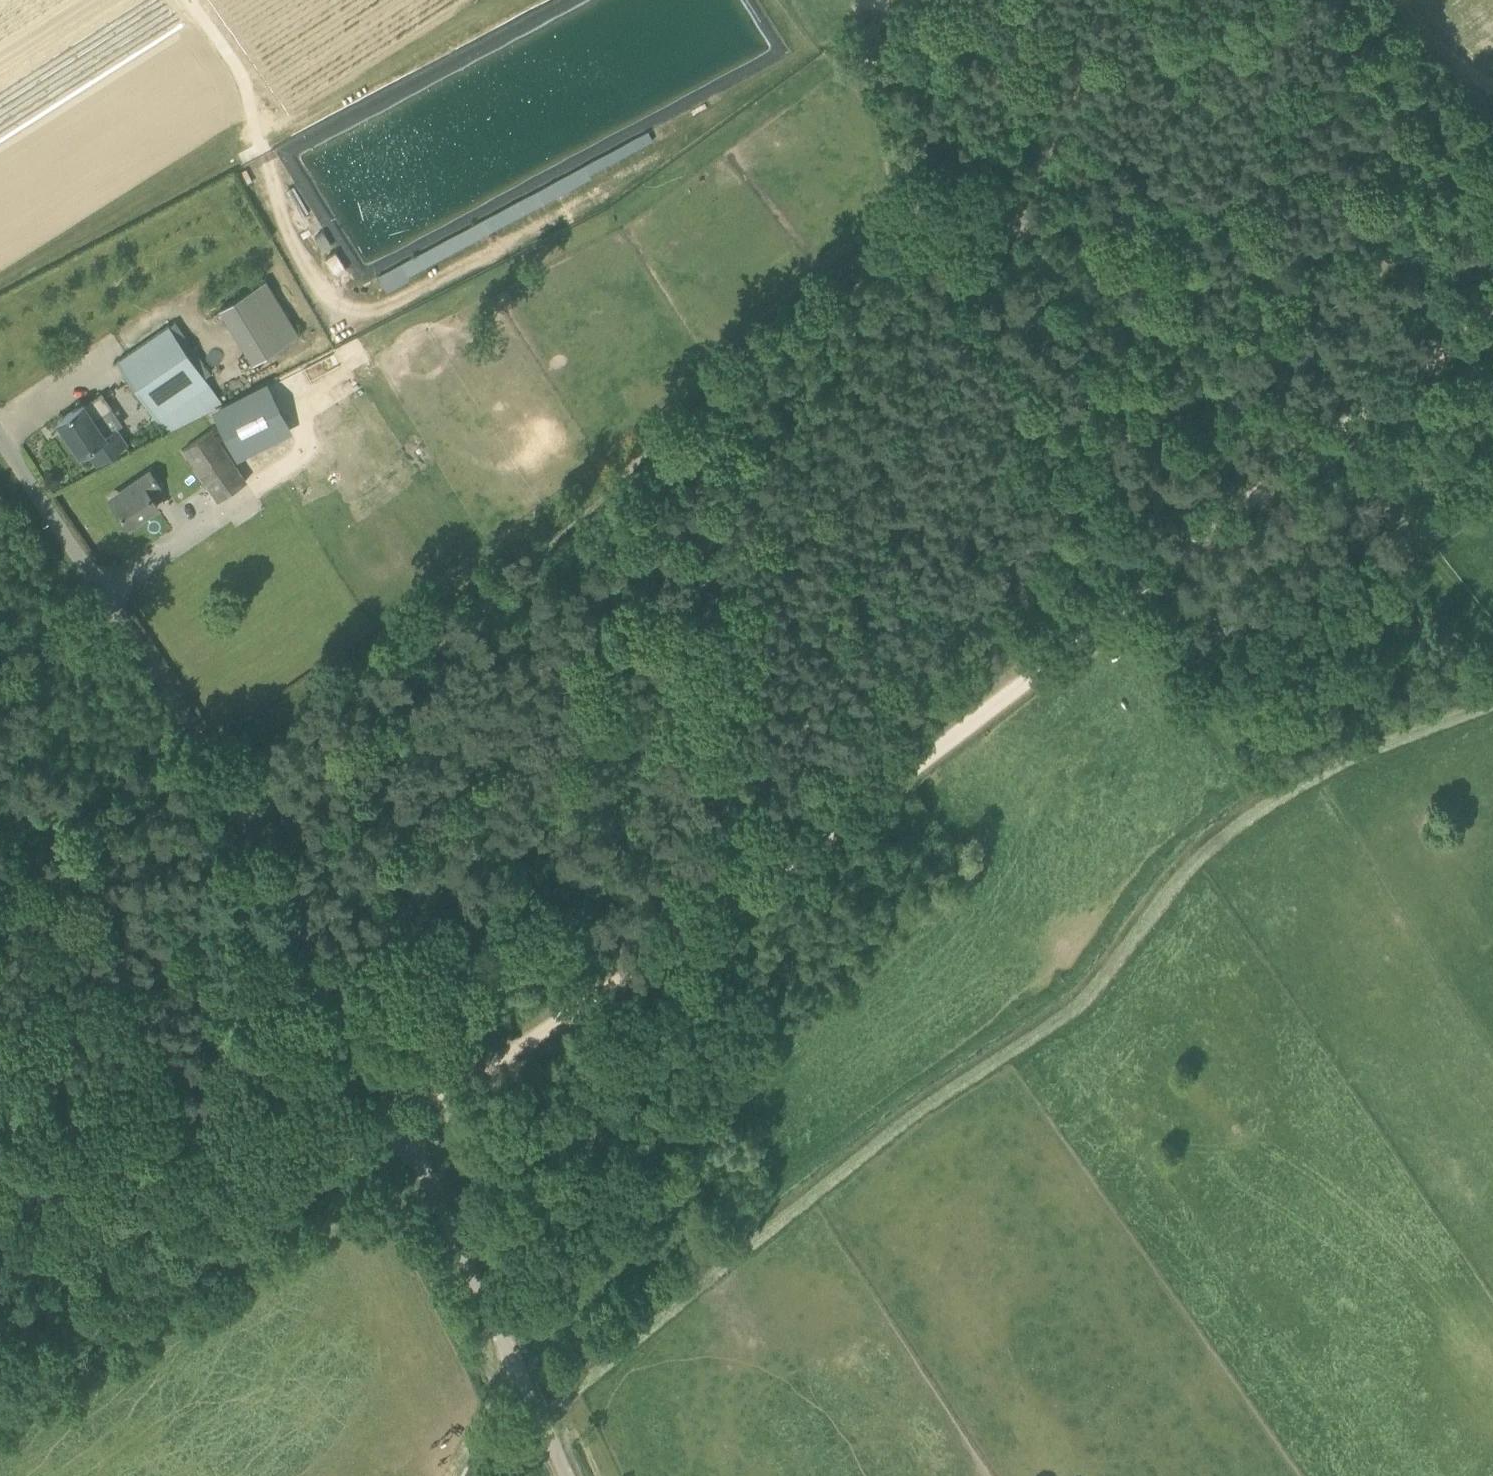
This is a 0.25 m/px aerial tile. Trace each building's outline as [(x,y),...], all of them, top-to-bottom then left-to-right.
[(253,334),(289,312),(267,276),(219,306),(254,362),(265,354),(253,334)] [(210,385),(170,326),(118,361),(158,420),(210,385)] [(236,454),(292,425),(271,384),(215,414),(236,454)] [(126,443),(116,429),(122,424),(102,394),(85,406),(83,404),(58,420),(80,454),(88,449),(97,463),(126,443)] [(213,430),(208,434),(185,449),(218,499),(241,484),(246,480),(213,430)] [(121,491),(125,495),(114,503),(129,525),(158,505),(148,491),(159,484),(150,471),(121,491)]
